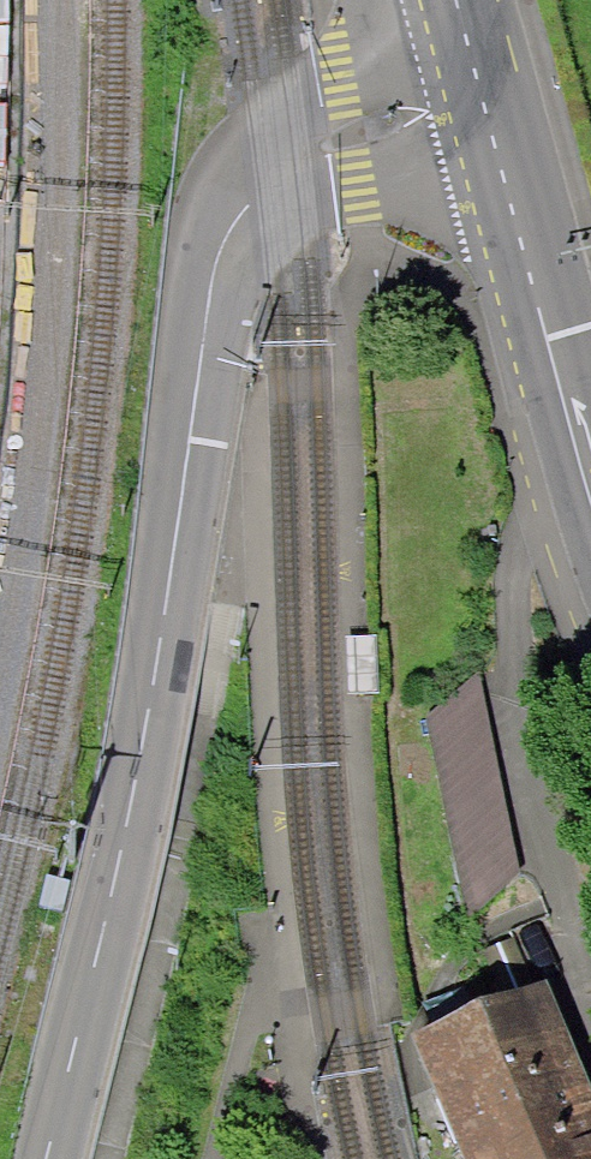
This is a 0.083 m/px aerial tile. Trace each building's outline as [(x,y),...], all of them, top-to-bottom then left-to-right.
[(425,716),(469,916),(520,868),(477,668),(425,716)] [(469,1158),(590,1158),(590,1082),(542,974),(412,1033),(469,1158)]
